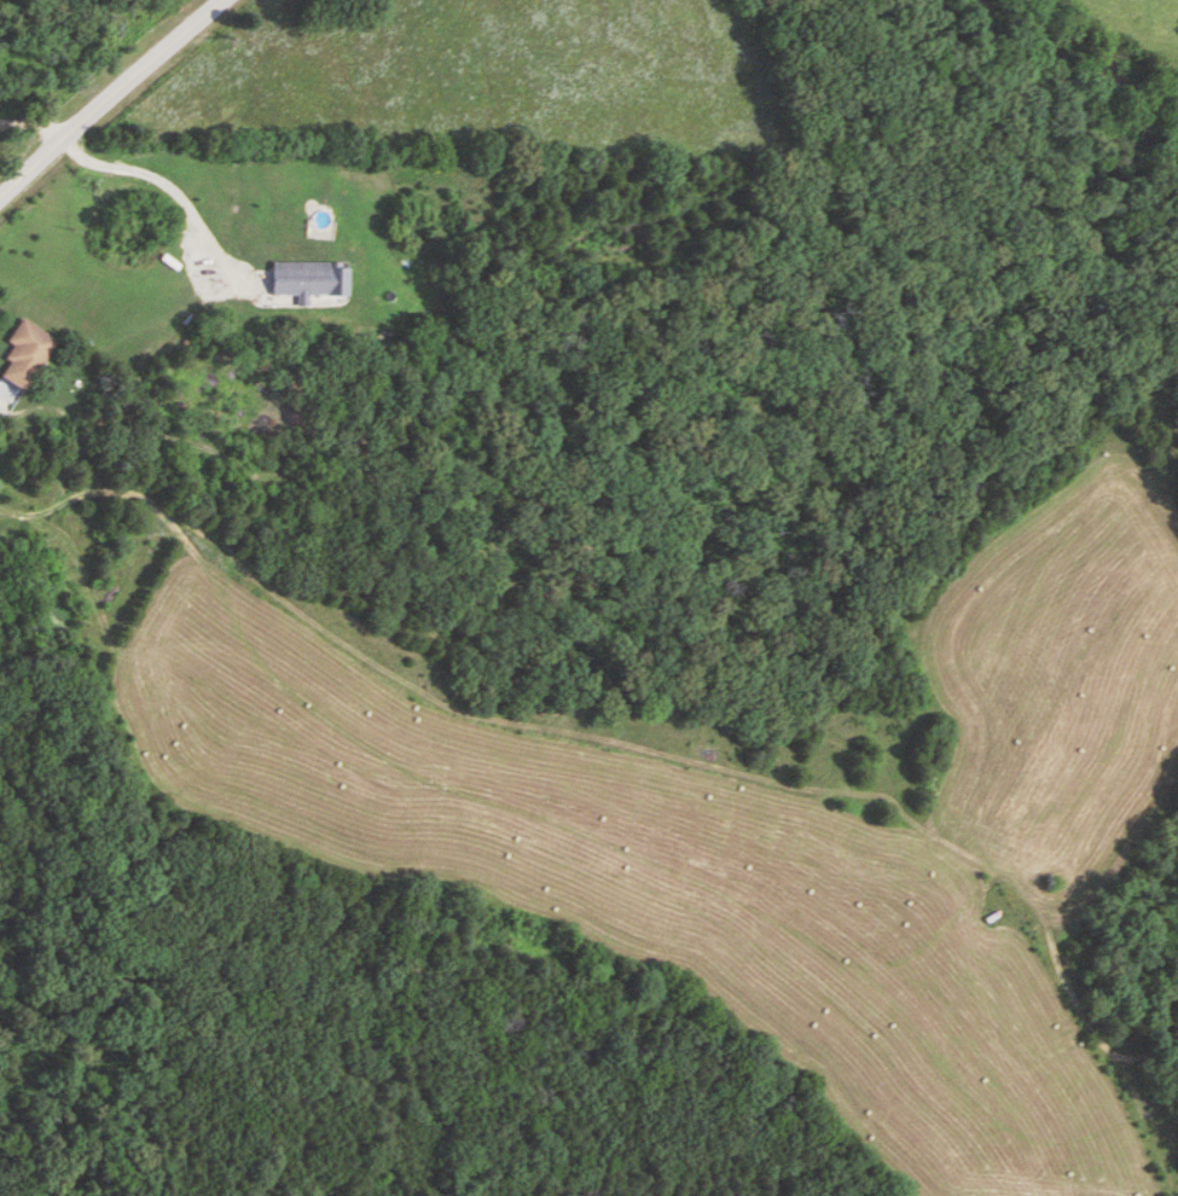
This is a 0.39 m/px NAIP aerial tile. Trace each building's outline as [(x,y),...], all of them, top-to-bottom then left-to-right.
[(330,263),(273,262),(272,295),(330,296),(330,263)] [(23,318),(6,341),(14,347),(4,360),(9,364),(1,376),(21,391),(56,344),(23,318)]
